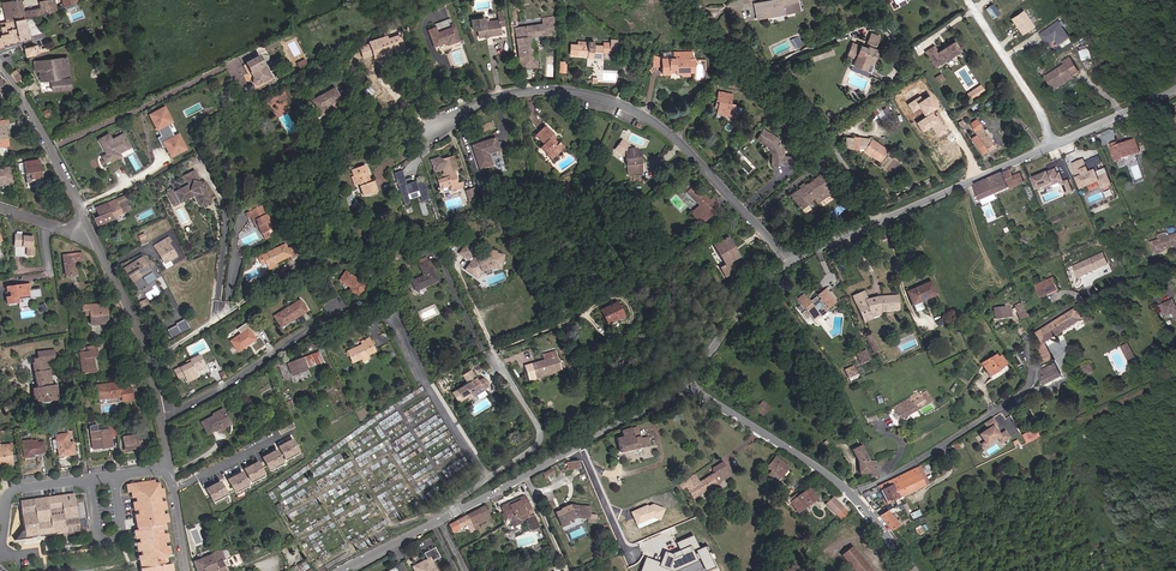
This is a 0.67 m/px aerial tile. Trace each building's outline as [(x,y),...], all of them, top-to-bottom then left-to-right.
[(5,19),(12,18),(21,16),(55,10),(58,9),(55,0),(43,0),(40,1),(41,6),(40,6),(24,9),(22,0),(7,0),(2,1),(5,19)] [(749,1),(751,14),(795,7),(794,0),(755,0),(749,1)] [(503,22),(501,8),(496,8),(497,17),(484,18),(482,19),(477,15),(471,16),(472,26),(476,26),(477,34),(500,31),(498,22),(503,22)] [(27,36),(21,16),(12,18),(18,39),(21,38),(27,36)] [(541,17),(541,22),(549,22),(549,27),(552,27),(552,23),(552,16),(541,17)] [(18,39),(12,18),(5,19),(6,25),(4,25),(0,26),(0,47),(3,47),(2,44),(18,39)] [(1056,40),(1060,45),(1071,37),(1060,20),(1040,34),(1048,46),(1056,40)] [(516,36),(519,66),(536,64),(535,58),(532,58),(530,38),(533,38),(533,34),(550,32),(549,27),(549,22),(521,24),(522,36),(516,36)] [(456,39),(451,26),(434,32),(432,27),(425,29),(427,35),(429,34),(433,45),(444,41),(445,43),(456,39)] [(883,36),(875,33),(871,42),(874,43),(871,49),(856,43),(851,55),(858,58),(855,65),(872,72),(881,50),(875,48),(877,45),(879,45),(883,36)] [(797,48),(804,45),(800,37),(793,40),(797,48)] [(583,51),(583,53),(597,53),(597,49),(606,49),(606,39),(598,39),(598,42),(590,42),(589,39),(583,39),(583,43),(571,42),(566,42),(566,51),(583,51)] [(936,50),(932,45),(923,51),(933,67),(958,51),(952,40),(936,50)] [(38,54),(36,42),(23,46),(26,57),(38,54)] [(1083,61),(1093,58),(1090,48),(1080,50),(1083,61)] [(251,72),(263,65),(258,56),(244,63),(249,72),(251,72)] [(660,66),(660,57),(651,58),(651,66),(660,66)] [(674,73),(680,73),(680,69),(688,69),(688,58),(660,57),(660,66),(660,73),(668,73),(669,67),(674,67),(674,73)] [(305,58),(297,63),(299,67),(307,63),(305,58)] [(65,59),(36,62),(37,71),(40,71),(42,82),(51,81),(52,91),(69,89),(65,59)] [(1061,67),(1043,79),(1050,89),(1074,72),(1065,59),(1058,64),(1061,67)] [(271,78),(263,65),(251,72),(254,77),(251,79),(250,82),(251,84),(253,86),(255,86),(257,86),(271,78)] [(16,68),(9,73),(16,84),(23,78),(16,68)] [(938,74),(932,78),(935,82),(941,79),(938,74)] [(10,87),(8,84),(6,85),(4,81),(0,83),(0,82),(0,91),(10,87)] [(387,82),(373,100),(376,103),(376,104),(381,109),(388,101),(391,103),(400,91),(397,89),(398,87),(392,83),(391,84),(387,82)] [(967,97),(981,89),(978,85),(964,93),(967,97)] [(317,111),(314,112),(316,117),(326,112),(323,108),(338,99),(331,88),(311,99),(317,111)] [(282,90),(263,101),(266,105),(278,99),(279,101),(286,98),(282,90)] [(718,102),(716,111),(720,112),(733,115),(734,111),(742,113),(743,107),(736,105),(735,107),(730,106),(731,101),(732,96),(718,92),(715,101),(718,102)] [(899,92),(889,98),(891,101),(901,95),(899,92)] [(372,102),(373,100),(377,95),(374,93),(369,99),(372,102)] [(317,111),(311,99),(308,100),(314,112),(317,111)] [(878,103),(876,105),(885,118),(890,115),(885,107),(882,109),(878,103)] [(882,120),(885,118),(876,105),(869,109),(873,115),(877,112),(882,120)] [(172,158),(187,150),(179,136),(175,138),(169,125),(173,123),(165,108),(151,116),(162,137),(158,139),(162,145),(165,144),(167,147),(172,158)] [(978,120),(971,125),(980,139),(976,142),(982,151),(994,143),(978,120)] [(8,146),(6,128),(9,128),(8,122),(0,123),(0,147),(8,146)] [(179,136),(173,123),(169,125),(175,138),(179,136)] [(535,145),(542,152),(545,149),(550,154),(558,146),(553,141),(552,142),(545,135),(547,133),(540,125),(530,134),(538,142),(535,145)] [(949,131),(948,130),(937,137),(943,145),(953,138),(953,137),(959,133),(955,127),(949,131)] [(774,138),(761,130),(755,140),(766,146),(770,154),(770,165),(781,165),(790,166),(790,157),(781,157),(781,151),(774,138)] [(1141,136),(1135,138),(1139,153),(1145,151),(1141,136)] [(98,142),(102,150),(123,139),(121,137),(111,142),(108,137),(98,142)] [(860,150),(866,150),(865,152),(881,163),(889,152),(874,141),(871,144),(862,143),(861,138),(855,138),(854,151),(860,152),(860,150)] [(1120,159),(1139,153),(1135,138),(1122,143),(1121,138),(1114,140),(1120,159)] [(123,139),(102,150),(103,153),(105,152),(107,155),(101,158),(105,167),(120,159),(118,156),(128,150),(123,139)] [(491,140),(468,147),(475,170),(487,166),(483,155),(495,151),(491,140)] [(621,141),(613,150),(623,159),(625,171),(640,169),(639,156),(635,157),(634,149),(632,149),(621,141)] [(434,158),(426,160),(429,172),(437,169),(440,178),(432,181),(435,189),(443,186),(445,191),(457,187),(456,182),(452,183),(448,171),(452,169),(448,156),(435,160),(434,158)] [(975,167),(980,163),(976,158),(971,161),(975,167)] [(1113,183),(1108,172),(1110,171),(1107,166),(1101,168),(1101,170),(1098,171),(1097,169),(1091,171),(1089,166),(1088,166),(1084,158),(1074,163),(1077,171),(1076,171),(1083,187),(1101,179),(1104,186),(1113,183)] [(826,167),(819,159),(813,163),(820,172),(826,167)] [(25,162),(25,166),(27,182),(44,181),(42,160),(25,162)] [(347,169),(350,176),(352,175),(355,185),(359,197),(372,192),(369,181),(366,182),(360,165),(347,169)] [(1052,182),(1063,177),(1061,171),(1058,173),(1056,167),(1034,177),(1038,187),(1045,185),(1045,186),(1053,183),(1052,182)] [(980,198),(1006,187),(1004,181),(1007,180),(1008,182),(1014,179),(1012,175),(1009,168),(973,184),(980,198)] [(12,186),(11,170),(0,172),(0,187),(12,186)] [(1012,175),(1014,179),(1016,183),(1023,180),(1019,171),(1012,175)] [(173,194),(172,191),(166,194),(170,202),(177,198),(180,205),(193,198),(195,199),(200,209),(211,203),(205,190),(202,191),(200,190),(198,187),(199,184),(195,183),(198,182),(194,172),(184,177),(188,186),(173,194)] [(399,173),(391,175),(399,205),(405,204),(403,195),(414,192),(417,203),(424,201),(422,192),(423,192),(421,187),(419,187),(417,183),(412,184),(411,183),(402,185),(399,173)] [(813,179),(818,187),(819,189),(825,185),(826,185),(820,175),(813,179)] [(485,193),(480,179),(472,182),(476,196),(485,193)] [(797,187),(789,192),(800,209),(806,204),(805,202),(803,198),(818,187),(813,179),(808,183),(807,182),(797,188),(797,187)] [(1074,190),(1069,179),(1063,181),(1068,193),(1074,190)] [(699,207),(691,215),(698,223),(712,210),(708,205),(714,200),(709,195),(707,198),(693,182),(684,190),(696,204),(699,207)] [(825,185),(819,189),(820,191),(813,196),(817,202),(830,193),(825,185)] [(820,191),(819,189),(818,187),(803,198),(805,202),(813,196),(820,191)] [(473,204),(470,195),(463,197),(466,206),(473,204)] [(177,198),(170,202),(173,208),(180,205),(177,198)] [(115,217),(123,212),(119,205),(117,199),(89,211),(97,227),(115,218),(115,217)] [(128,200),(119,205),(123,212),(132,208),(128,200)] [(717,204),(714,200),(708,205),(712,210),(717,204)] [(688,212),(691,215),(699,207),(696,204),(688,212)] [(266,232),(267,231),(265,229),(271,226),(268,221),(269,220),(266,214),(265,215),(260,206),(245,214),(248,218),(250,217),(252,222),(254,222),(261,234),(266,232)] [(269,237),(266,232),(261,234),(264,240),(269,237)] [(1175,245),(1175,234),(1151,244),(1156,255),(1166,251),(1165,250),(1175,245)] [(19,235),(18,235),(17,246),(18,246),(29,247),(29,255),(36,256),(36,249),(34,246),(35,236),(24,235),(19,235)] [(717,267),(721,276),(733,271),(728,262),(737,257),(726,237),(713,244),(723,264),(717,267)] [(155,246),(162,261),(169,257),(171,261),(176,258),(170,244),(172,242),(170,238),(155,246)] [(262,254),(268,265),(274,262),(290,254),(291,257),(300,252),(295,244),(287,248),(284,243),(262,254)] [(29,247),(18,246),(17,256),(29,257),(29,255),(29,247)] [(473,252),(464,246),(458,254),(467,261),(473,252)] [(477,261),(473,258),(464,270),(475,279),(480,272),(491,268),(499,270),(502,256),(494,254),(495,252),(488,251),(486,258),(477,261)] [(1108,264),(1104,253),(1080,264),(1084,273),(1093,269),(1094,271),(1097,270),(1097,269),(1108,264)] [(85,261),(84,254),(66,255),(68,277),(79,275),(78,262),(85,261)] [(137,290),(155,278),(150,271),(141,257),(124,268),(137,290)] [(420,262),(423,267),(430,263),(428,259),(420,262)] [(375,268),(371,262),(367,265),(371,271),(375,268)] [(424,274),(412,280),(420,294),(442,283),(432,262),(430,263),(423,267),(421,268),(424,274)] [(1084,273),(1080,264),(1075,266),(1080,278),(1094,271),(1093,269),(1084,273)] [(157,266),(150,271),(155,278),(161,274),(157,266)] [(342,272),(336,280),(348,290),(346,294),(353,299),(362,288),(342,272)] [(1056,275),(1037,283),(1042,295),(1061,286),(1056,275)] [(906,290),(914,311),(921,308),(918,301),(935,294),(929,281),(906,290)] [(32,284),(9,286),(10,291),(14,291),(15,296),(10,297),(11,303),(23,302),(23,297),(33,297),(32,284)] [(816,297),(815,296),(808,301),(803,295),(797,300),(805,310),(801,313),(806,320),(810,317),(811,318),(818,312),(821,317),(828,312),(826,309),(836,301),(824,288),(817,294),(818,295),(816,297)] [(862,290),(850,296),(859,315),(871,311),(881,309),(897,308),(897,295),(878,295),(866,299),(862,290)] [(295,300),(270,317),(277,328),(302,311),(295,300)] [(1017,310),(1022,307),(1020,301),(1014,304),(1017,310)] [(1175,308),(1172,301),(1162,305),(1166,314),(1167,315),(1174,311),(1175,316),(1175,307),(1175,308)] [(624,317),(618,303),(603,310),(609,324),(624,317)] [(1004,308),(994,308),(995,319),(1012,318),(1011,305),(1004,305),(1004,308)] [(1166,314),(1162,305),(1158,307),(1162,316),(1166,314)] [(81,306),(81,310),(87,311),(87,317),(90,317),(90,325),(107,326),(108,308),(97,308),(97,306),(81,306)] [(1025,313),(1022,307),(1017,310),(1019,317),(1025,313)] [(1083,317),(1077,307),(1042,328),(1035,336),(1037,345),(1043,341),(1083,317)] [(169,339),(185,328),(180,320),(163,331),(169,339)] [(226,341),(233,352),(252,340),(244,329),(226,341)] [(873,353),(878,351),(872,334),(867,336),(873,353)] [(31,337),(1,340),(0,340),(0,353),(31,337)] [(375,352),(368,339),(360,342),(361,345),(347,352),(352,363),(361,359),(367,356),(375,352)] [(1052,357),(1043,341),(1037,345),(1039,356),(1042,363),(1052,357)] [(84,350),(78,350),(80,372),(87,371),(86,368),(92,367),(90,356),(93,355),(93,344),(83,345),(84,350)] [(1139,360),(1131,348),(1125,351),(1133,364),(1139,360)] [(39,362),(49,361),(55,361),(55,356),(54,350),(38,351),(38,358),(39,362)] [(547,350),(543,352),(545,357),(542,358),(523,365),(526,376),(532,374),(531,370),(535,369),(536,372),(557,364),(553,350),(547,352),(547,350)] [(868,358),(863,350),(856,354),(860,362),(868,358)] [(301,360),(305,370),(322,363),(318,354),(301,360)] [(193,355),(181,362),(182,363),(171,369),(176,378),(178,377),(182,385),(206,373),(201,365),(199,366),(193,355)] [(997,357),(984,366),(993,378),(1001,372),(1001,371),(1008,366),(1002,358),(999,360),(997,357)] [(51,387),(49,361),(39,362),(38,358),(34,359),(34,363),(32,363),(35,388),(32,388),(32,395),(33,402),(40,402),(42,404),(47,404),(50,400),(57,399),(56,386),(51,387)] [(288,368),(287,366),(280,369),(283,377),(304,369),(302,363),(288,368)] [(1093,370),(1089,363),(1083,366),(1087,373),(1093,370)] [(1040,371),(1041,379),(1045,386),(1062,376),(1055,364),(1040,371)] [(854,374),(851,366),(844,369),(847,377),(854,374)] [(219,381),(223,379),(219,371),(215,374),(219,381)] [(451,394),(458,406),(466,400),(468,403),(484,393),(483,391),(488,387),(483,379),(477,383),(471,372),(461,378),(466,385),(451,394)] [(120,382),(96,384),(97,391),(97,401),(120,400),(120,401),(132,401),(131,387),(120,388),(120,382)] [(901,419),(931,400),(926,392),(920,394),(917,394),(916,393),(911,395),(911,398),(895,408),(901,419)] [(758,403),(767,410),(770,406),(762,399),(758,403)] [(767,410),(758,403),(755,407),(762,414),(767,410)] [(207,425),(213,438),(226,430),(225,428),(234,423),(228,412),(218,417),(219,419),(207,425)] [(986,444),(998,437),(1002,443),(1009,438),(1005,432),(1000,436),(994,426),(997,425),(993,418),(985,423),(989,429),(980,435),(986,444)] [(280,434),(295,426),(293,420),(277,428),(280,434)] [(234,423),(225,428),(226,430),(227,432),(236,428),(234,423)] [(85,426),(85,429),(104,428),(104,434),(111,434),(110,424),(85,426)] [(615,440),(616,443),(618,450),(619,454),(648,444),(645,437),(638,438),(636,431),(637,430),(636,426),(620,432),(621,437),(615,440)] [(106,445),(104,434),(104,428),(85,429),(86,441),(96,441),(96,446),(106,445)] [(1033,429),(1022,434),(1026,443),(1037,438),(1033,429)] [(70,452),(69,444),(65,444),(65,440),(64,431),(51,432),(53,453),(70,452)] [(120,437),(123,451),(132,449),(132,447),(143,444),(141,433),(120,437)] [(17,437),(19,452),(19,456),(29,455),(29,451),(41,450),(40,439),(27,440),(27,436),(17,437)] [(286,460),(300,452),(292,438),(279,446),(286,460)] [(8,458),(6,439),(0,439),(0,459),(8,458)] [(618,450),(616,443),(610,445),(612,452),(618,450)] [(870,477),(877,477),(876,461),(870,462),(862,444),(853,449),(859,461),(860,473),(869,473),(870,477)] [(284,463),(276,450),(263,457),(270,471),(284,463)] [(65,465),(64,455),(54,456),(55,466),(65,465)] [(788,468),(774,458),(767,467),(782,477),(788,468)] [(265,475),(258,461),(244,469),(252,483),(265,475)] [(724,464),(715,470),(716,472),(699,483),(688,490),(693,499),(731,475),(724,464)] [(887,503),(923,487),(919,478),(924,476),(920,466),(879,485),(887,503)] [(250,486),(243,472),(229,479),(236,493),(250,486)] [(680,491),(683,489),(683,490),(686,488),(688,490),(699,483),(693,475),(677,485),(680,491)] [(928,484),(924,476),(919,478),(923,487),(928,484)] [(166,567),(168,566),(168,565),(163,566),(162,559),(165,558),(164,548),(161,548),(160,544),(164,543),(163,534),(159,535),(158,530),(162,529),(161,523),(164,522),(163,514),(159,515),(158,511),(162,510),(161,501),(157,502),(156,497),(159,496),(158,488),(155,489),(154,483),(151,483),(150,482),(136,483),(137,488),(122,489),(123,494),(126,494),(127,500),(131,500),(131,505),(128,506),(129,514),(132,514),(132,519),(129,519),(130,523),(133,523),(134,531),(131,531),(132,534),(129,534),(130,542),(133,542),(134,546),(130,547),(132,556),(135,555),(136,559),(133,560),(134,570),(167,570),(166,567)] [(228,496),(221,482),(207,489),(214,503),(228,496)] [(793,501),(790,503),(797,512),(815,498),(808,488),(797,497),(795,495),(791,498),(793,501)] [(69,490),(15,496),(16,500),(69,494),(69,490)] [(16,500),(18,525),(9,536),(19,534),(19,531),(72,525),(70,500),(70,497),(69,494),(16,500)] [(530,508),(526,495),(518,498),(519,500),(516,501),(515,500),(510,501),(503,503),(507,515),(510,515),(513,523),(521,520),(520,518),(527,516),(528,518),(525,519),(527,524),(528,524),(530,530),(539,527),(534,513),(529,515),(527,509),(530,508)] [(840,506),(831,496),(824,503),(833,513),(834,512),(840,518),(846,513),(840,507),(840,506)] [(78,499),(70,500),(72,525),(80,525),(79,519),(79,516),(80,516),(78,499)] [(489,505),(484,507),(488,515),(493,512),(489,505)] [(488,515),(484,507),(467,516),(473,527),(476,525),(474,521),(485,515),(486,516),(488,515)] [(558,513),(565,527),(566,527),(565,524),(574,520),(585,521),(586,509),(567,507),(558,512),(558,513)] [(879,516),(891,529),(898,524),(888,511),(879,516)] [(559,530),(565,527),(558,513),(552,516),(559,530)] [(466,530),(473,527),(467,516),(448,525),(452,531),(464,526),(466,530)] [(188,524),(183,525),(189,556),(191,555),(191,550),(195,549),(188,524)] [(428,560),(414,567),(416,570),(435,570),(431,562),(432,561),(440,557),(435,547),(424,552),(428,560)] [(851,548),(840,557),(852,570),(869,570),(851,548)] [(217,570),(224,570),(225,570),(222,562),(224,561),(219,550),(209,553),(210,555),(217,570)] [(210,555),(192,562),(196,570),(217,570),(210,555)] [(304,562),(299,565),(302,570),(307,566),(304,562)]
